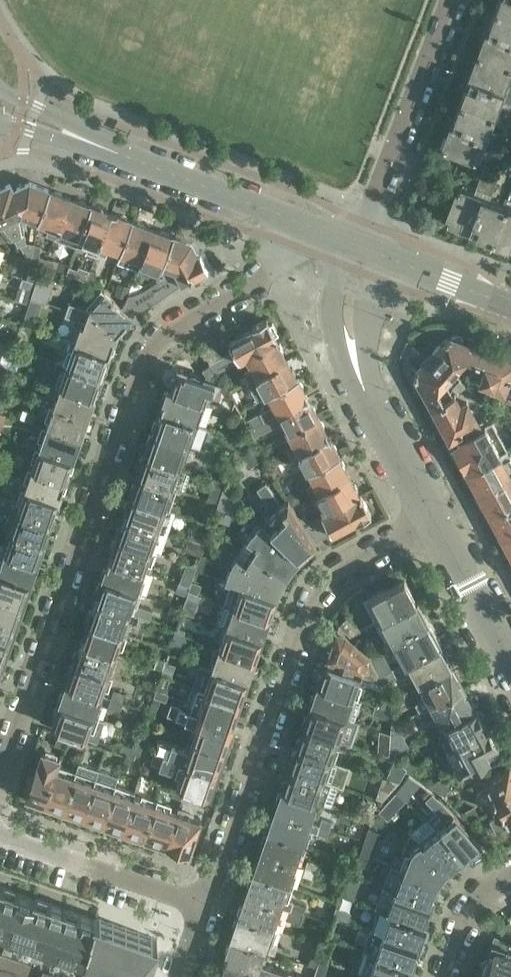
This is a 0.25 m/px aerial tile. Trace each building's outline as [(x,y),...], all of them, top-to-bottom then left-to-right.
[(496,7),(510,13),(510,0),(499,0),(496,7)] [(496,7),(487,31),(510,40),(510,13),(496,7)] [(478,54),(510,66),(510,40),(487,31),(478,54)] [(478,54),(469,77),(504,90),(507,92),(510,93),(510,84),(507,82),(510,71),(510,66),(478,54)] [(469,77),(461,100),(495,113),(504,90),(469,77)] [(461,100),(454,116),(452,124),(485,137),(487,133),(489,128),(495,113),(461,100)] [(501,143),(485,137),(452,124),(443,146),(476,159),(482,143),(498,150),(501,143)] [(501,143),(504,134),(492,129),(488,138),(501,143)] [(462,158),(459,166),(472,171),(475,163),(462,158)] [(453,174),(455,166),(447,163),(445,170),(453,174)] [(488,179),(480,176),(476,187),(484,190),(488,179)] [(496,182),(488,179),(484,190),(491,193),(496,182)] [(30,182),(13,189),(23,210),(40,216),(50,189),(30,182)] [(10,240),(14,239),(17,246),(20,244),(25,238),(24,234),(21,214),(23,210),(13,189),(11,183),(0,188),(0,227),(10,240)] [(446,219),(469,228),(483,193),(473,190),(472,192),(458,186),(446,219)] [(40,216),(37,222),(49,226),(47,233),(54,236),(55,234),(56,231),(57,229),(64,211),(70,196),(63,194),(62,192),(58,190),(56,191),(50,189),(40,216)] [(483,193),(469,228),(492,237),(505,203),(483,194),(483,193)] [(56,231),(55,234),(61,237),(69,240),(77,243),(80,236),(82,231),(85,223),(89,211),(91,204),(89,203),(88,203),(87,202),(87,201),(85,200),(82,199),(81,200),(80,200),(77,199),(70,196),(64,211),(57,229),(56,231)] [(492,237),(510,244),(510,205),(505,203),(492,237)] [(80,236),(77,243),(89,248),(97,251),(98,246),(99,244),(106,225),(111,212),(104,209),(103,208),(102,207),(101,206),(99,206),(97,206),(96,206),(91,204),(89,211),(85,223),(82,231),(80,236)] [(98,246),(97,251),(101,252),(111,257),(117,259),(120,252),(124,243),(127,235),(129,228),(131,224),(133,220),(131,219),(129,218),(128,217),(127,216),(125,215),(124,215),(122,215),(120,215),(119,215),(114,213),(111,212),(106,225),(99,244),(98,246)] [(120,252),(117,259),(138,268),(140,260),(153,227),(146,225),(145,222),(140,221),(138,222),(133,220),(131,224),(129,228),(127,235),(124,243),(120,252)] [(140,260),(138,268),(149,271),(158,275),(159,275),(162,268),(163,266),(174,235),(171,234),(170,232),(165,230),(163,231),(153,227),(140,260)] [(126,300),(125,300),(139,310),(181,283),(209,270),(201,255),(198,256),(191,241),(174,235),(163,266),(162,268),(159,275),(158,275),(156,276),(143,283),(134,279),(129,290),(126,300)] [(25,238),(20,244),(28,260),(30,260),(33,239),(25,238)] [(32,259),(40,262),(42,257),(34,254),(32,259)] [(34,282),(40,263),(32,260),(25,279),(34,282)] [(67,266),(65,271),(86,279),(89,271),(80,267),(77,266),(76,269),(67,266)] [(89,271),(86,279),(93,282),(97,271),(90,269),(89,271)] [(36,277),(29,297),(42,301),(48,281),(36,277)] [(31,289),(34,282),(25,279),(23,278),(20,286),(31,289)] [(117,285),(114,292),(126,300),(129,290),(117,285)] [(89,308),(89,309),(92,312),(95,314),(100,318),(108,325),(116,332),(117,332),(118,330),(122,330),(127,325),(126,321),(131,315),(124,308),(124,307),(113,297),(114,296),(106,289),(104,291),(89,307),(89,308)] [(66,308),(65,313),(70,314),(74,316),(71,325),(67,335),(66,339),(74,342),(93,349),(109,354),(109,353),(110,352),(112,351),(114,350),(115,347),(116,344),(115,342),(114,340),(116,336),(117,332),(116,332),(108,325),(100,318),(95,314),(92,312),(89,309),(86,308),(82,306),(79,306),(76,304),(73,303),(68,302),(67,305),(66,308)] [(234,350),(209,363),(210,364),(216,372),(246,356),(276,340),(278,339),(275,333),(277,332),(273,323),(270,324),(267,318),(229,339),(234,350)] [(447,335),(430,355),(452,374),(462,362),(473,369),(477,360),(482,348),(465,342),(466,341),(464,340),(464,337),(460,333),(454,334),(451,336),(450,335),(450,336),(447,335)] [(49,334),(46,343),(71,352),(67,364),(102,376),(103,373),(106,371),(109,364),(107,361),(109,354),(93,349),(74,342),(66,339),(49,334)] [(246,372),(238,377),(241,383),(256,375),(287,359),(283,351),(283,349),(280,343),(278,342),(276,340),(246,356),(252,366),(245,370),(246,372)] [(12,345),(0,341),(0,365),(5,367),(10,350),(12,345)] [(477,360),(473,369),(482,372),(479,380),(490,384),(489,388),(505,394),(510,378),(510,354),(508,351),(502,352),(500,354),(499,353),(498,354),(482,348),(477,360)] [(10,350),(5,367),(19,371),(24,355),(10,350)] [(206,356),(210,362),(219,357),(215,351),(206,356)] [(452,374),(430,355),(415,371),(416,374),(415,374),(416,375),(415,378),(415,384),(419,387),(422,387),(423,389),(424,388),(433,404),(452,394),(445,382),(452,374)] [(49,358),(46,366),(64,372),(59,384),(61,385),(95,397),(95,396),(98,395),(100,388),(99,385),(102,376),(67,364),(49,358)] [(241,383),(229,389),(234,397),(260,383),(266,394),(268,393),(268,394),(297,378),(295,375),(296,372),(293,367),(290,366),(287,359),(256,375),(241,383)] [(170,388),(170,389),(202,401),(203,401),(205,401),(210,388),(216,390),(218,383),(219,376),(216,372),(210,364),(198,374),(180,368),(177,377),(174,378),(171,385),(173,388),(173,389),(170,388)] [(274,405),(246,419),(250,428),(278,413),(307,397),(304,390),(303,385),(299,382),(297,378),(268,394),(274,405)] [(453,387),(458,391),(467,386),(459,380),(453,387)] [(61,385),(53,406),(88,418),(87,417),(90,408),(94,407),(96,400),(95,397),(61,385)] [(165,401),(162,411),(195,423),(202,401),(170,389),(169,390),(166,391),(163,399),(165,401)] [(35,391),(33,399),(44,403),(47,395),(35,391)] [(452,394),(433,404),(441,419),(440,420),(441,421),(439,424),(439,429),(444,433),(447,433),(448,434),(449,434),(451,437),(481,421),(468,397),(461,401),(457,393),(453,395),(452,394)] [(278,413),(250,428),(254,436),(282,421),(289,433),(318,417),(316,414),(316,410),(314,407),(311,405),(307,397),(278,413)] [(53,406),(46,427),(80,438),(83,429),(87,427),(89,421),(88,418),(53,406)] [(28,410),(25,418),(38,423),(40,414),(28,410)] [(156,420),(153,428),(155,430),(155,432),(188,444),(197,447),(200,448),(208,427),(204,426),(195,423),(162,411),(159,420),(156,420)] [(295,444),(287,448),(291,456),(299,452),(328,436),(324,429),(323,424),(320,421),(318,417),(289,433),(295,444)] [(454,446),(454,447),(465,467),(466,466),(468,469),(507,448),(498,430),(491,434),(487,426),(462,439),(463,441),(454,446)] [(46,427),(39,448),(73,460),(73,459),(76,450),(80,448),(82,442),(80,438),(46,427)] [(250,428),(241,439),(257,444),(258,442),(257,442),(254,436),(250,428)] [(20,432),(18,441),(30,445),(33,437),(20,432)] [(151,444),(147,453),(180,465),(188,444),(155,432),(154,433),(151,434),(148,441),(151,444)] [(299,452),(291,456),(296,465),(303,460),(308,470),(307,471),(308,472),(338,455),(336,452),(336,447),(332,443),(328,436),(299,452)] [(265,457),(259,445),(246,453),(253,464),(265,457)] [(35,460),(32,468),(66,480),(69,471),(72,469),(75,463),(73,460),(39,448),(35,460)] [(468,469),(479,491),(510,475),(510,455),(507,448),(468,469)] [(143,465),(140,474),(173,486),(182,489),(186,490),(192,470),(189,469),(180,465),(147,453),(147,454),(144,455),(141,463),(143,465)] [(267,459),(271,467),(279,462),(282,461),(278,453),(267,459)] [(15,454),(12,461),(24,465),(26,458),(15,454)] [(314,483),(307,487),(311,495),(318,491),(349,475),(346,471),(347,468),(344,463),(342,462),(338,455),(308,472),(314,483)] [(279,462),(271,467),(277,478),(285,473),(279,462)] [(9,473),(6,482),(25,489),(59,500),(62,492),(65,490),(68,483),(66,480),(32,468),(28,480),(9,473)] [(134,484),(131,492),(133,494),(133,495),(167,507),(166,506),(170,495),(173,486),(140,474),(137,483),(134,484)] [(318,491),(311,495),(315,502),(323,499),(328,508),(329,510),(359,494),(357,491),(358,488),(355,483),(353,482),(349,475),(318,491)] [(479,491),(491,513),(510,502),(510,475),(479,491)] [(224,486),(225,482),(216,478),(208,499),(218,502),(224,486)] [(267,481),(258,487),(267,499),(267,506),(271,512),(269,514),(272,517),(266,523),(263,520),(262,521),(299,557),(302,555),(305,555),(309,551),(309,548),(317,542),(316,540),(305,523),(297,511),(293,505),(289,499),(282,503),(267,481)] [(231,522),(239,499),(224,486),(218,502),(214,516),(231,522)] [(9,507),(17,510),(52,521),(55,512),(58,510),(60,504),(59,500),(25,489),(21,501),(0,493),(0,504),(9,507)] [(294,492),(287,496),(289,499),(293,505),(299,501),(294,492)] [(329,510),(323,514),(332,532),(356,519),(357,521),(371,513),(361,493),(359,494),(329,510)] [(128,508),(125,516),(160,529),(167,531),(175,510),(167,507),(133,495),(132,497),(129,498),(126,505),(128,508)] [(299,501),(293,505),(297,511),(305,506),(301,500),(299,501)] [(491,513),(503,534),(510,530),(510,502),(491,513)] [(9,507),(2,527),(12,530),(43,541),(45,541),(48,532),(51,531),(53,524),(52,521),(17,510),(9,507)] [(323,514),(305,523),(316,540),(332,532),(323,514)] [(119,526),(116,533),(119,536),(118,537),(152,549),(160,529),(125,516),(122,525),(119,526)] [(251,542),(245,550),(287,576),(289,572),(288,570),(299,557),(262,521),(251,532),(247,539),(251,542)] [(5,551),(38,562),(38,561),(45,541),(43,541),(12,530),(8,541),(0,538),(0,549),(5,551)] [(503,534),(510,550),(510,530),(503,534)] [(193,531),(189,539),(191,540),(204,545),(207,536),(193,531)] [(114,549),(111,558),(145,570),(151,572),(153,567),(152,561),(149,560),(152,549),(118,537),(118,539),(114,539),(112,547),(114,549)] [(189,539),(186,548),(201,553),(204,545),(191,540),(189,539)] [(2,559),(0,564),(0,572),(29,582),(31,582),(34,581),(36,576),(34,572),(38,570),(39,565),(38,562),(5,551),(0,549),(0,558),(2,559)] [(231,563),(225,580),(231,582),(241,585),(276,596),(279,588),(282,587),(284,581),(283,579),(283,578),(286,578),(287,576),(245,550),(240,558),(236,555),(231,563)] [(201,553),(196,568),(203,571),(209,556),(201,553)] [(105,568),(102,575),(104,578),(104,579),(138,591),(145,570),(111,558),(108,567),(105,568)] [(196,568),(197,566),(187,562),(179,583),(189,586),(196,568)] [(23,604),(26,594),(30,592),(32,587),(30,583),(31,582),(29,582),(0,572),(0,596),(23,604)] [(372,596),(362,601),(375,622),(384,617),(416,598),(405,577),(401,578),(371,594),(372,596)] [(99,591),(96,600),(131,612),(150,619),(153,610),(133,604),(138,591),(104,579),(103,581),(100,581),(97,589),(99,591)] [(231,582),(224,602),(227,603),(234,606),(268,617),(271,607),(274,606),(276,600),(275,598),(276,596),(241,585),(231,582)] [(187,595),(189,587),(178,583),(175,591),(187,595)] [(200,594),(188,590),(181,611),(193,615),(200,594)] [(16,624),(19,615),(23,613),(24,608),(23,604),(0,596),(0,619),(16,624)] [(384,617),(375,622),(383,637),(386,643),(388,643),(395,639),(430,620),(418,598),(416,599),(416,598),(384,617)] [(90,609),(88,617),(90,619),(89,621),(123,633),(131,612),(96,600),(93,609),(90,609)] [(223,602),(215,623),(226,626),(261,638),(264,628),(267,627),(269,621),(267,619),(268,617),(234,606),(227,603),(224,602),(223,602)] [(350,613),(341,622),(352,635),(365,627),(350,613)] [(147,626),(150,619),(140,615),(137,622),(147,626)] [(185,636),(190,621),(179,617),(174,632),(185,636)] [(8,645),(12,636),(16,634),(17,629),(16,624),(0,619),(0,642),(8,645)] [(395,639),(388,643),(392,652),(400,648),(406,660),(407,661),(440,644),(442,643),(430,620),(395,639)] [(85,633),(82,642),(116,654),(123,633),(89,621),(89,622),(85,623),(83,630),(85,633)] [(219,646),(219,647),(253,659),(257,649),(260,648),(262,642),(260,640),(261,638),(226,626),(219,646)] [(338,630),(327,660),(365,673),(386,682),(386,681),(382,674),(371,655),(370,653),(356,641),(347,634),(338,630)] [(182,635),(174,632),(170,643),(178,646),(182,635)] [(370,653),(371,652),(376,649),(363,637),(356,641),(370,653)] [(1,667),(4,657),(8,655),(10,650),(8,646),(8,645),(0,642),(0,667),(1,667)] [(76,651),(73,658),(75,661),(75,662),(109,675),(116,678),(119,679),(126,658),(123,656),(116,654),(82,642),(79,650),(76,651)] [(407,661),(400,664),(404,672),(411,668),(419,684),(422,683),(452,666),(440,644),(407,661)] [(376,649),(371,652),(375,660),(386,653),(382,646),(376,649)] [(219,647),(212,668),(246,680),(250,670),(252,669),(254,663),(253,660),(253,659),(219,647)] [(152,667),(161,670),(165,659),(156,656),(152,667)] [(161,673),(171,676),(174,665),(165,661),(161,673)] [(71,674),(67,683),(102,696),(109,675),(75,662),(74,664),(71,664),(68,672),(71,674)] [(321,670),(319,676),(321,680),(319,685),(353,697),(356,698),(361,684),(358,683),(361,673),(351,670),(327,662),(325,669),(321,670)] [(200,664),(193,684),(197,686),(205,689),(239,701),(242,691),(245,690),(247,684),(246,682),(246,680),(212,668),(200,664)] [(427,697),(415,703),(419,711),(431,704),(463,686),(460,679),(461,676),(458,671),(455,670),(452,666),(422,683),(423,686),(421,687),(427,697)] [(393,668),(382,674),(386,681),(396,675),(393,668)] [(145,688),(154,691),(155,688),(156,684),(147,681),(145,688)] [(61,692),(59,700),(61,702),(60,704),(95,716),(102,696),(67,683),(64,692),(61,692)] [(193,684),(185,706),(189,707),(198,710),(232,722),(235,713),(238,712),(240,706),(238,703),(239,701),(205,689),(197,686),(193,684)] [(314,691),(312,697),(314,701),(312,707),(346,718),(354,721),(361,700),(356,698),(353,697),(319,685),(317,690),(314,691)] [(419,711),(413,714),(417,722),(424,719),(435,712),(441,722),(443,721),(444,725),(475,708),(474,705),(475,703),(472,697),(469,697),(463,686),(431,704),(419,711)] [(154,691),(153,695),(161,697),(165,699),(168,692),(155,688),(154,691)] [(114,691),(111,699),(122,703),(125,695),(114,691)] [(384,694),(381,704),(392,707),(395,698),(384,694)] [(161,697),(153,695),(148,706),(156,709),(161,697)] [(111,699),(108,707),(119,711),(122,703),(111,699)] [(172,701),(168,713),(176,716),(197,724),(193,736),(225,748),(226,745),(229,744),(231,738),(230,736),(234,723),(232,722),(198,710),(189,707),(185,706),(180,704),(172,701)] [(56,716),(53,725),(88,737),(98,740),(105,720),(95,716),(60,704),(60,705),(57,706),(54,713),(56,716)] [(375,705),(372,713),(387,718),(390,710),(375,705)] [(306,712),(304,718),(306,722),(305,727),(338,738),(340,738),(351,742),(355,731),(358,722),(354,721),(346,718),(312,707),(310,711),(306,712)] [(450,737),(441,741),(446,750),(454,745),(486,728),(488,728),(483,719),(485,716),(482,711),(479,711),(477,707),(475,708),(444,725),(450,737)] [(391,719),(391,726),(401,721),(398,715),(391,719)] [(295,747),(294,747),(331,759),(335,746),(338,738),(305,727),(303,732),(299,734),(297,740),(299,743),(298,746),(295,747)] [(454,745),(446,750),(454,763),(460,774),(472,768),(472,769),(472,768),(494,757),(497,755),(494,749),(498,747),(494,740),(497,739),(491,728),(489,730),(488,728),(486,728),(454,745)] [(63,748),(68,734),(60,731),(55,745),(63,748)] [(389,747),(390,733),(383,731),(382,745),(389,747)] [(140,734),(137,743),(149,748),(152,738),(140,734)] [(159,738),(155,750),(164,753),(217,771),(222,759),(224,758),(226,752),(225,750),(225,748),(193,736),(189,747),(168,740),(159,738)] [(75,737),(73,744),(85,748),(87,741),(75,737)] [(121,742),(119,748),(126,750),(133,752),(137,740),(129,737),(127,744),(121,742)] [(136,744),(133,753),(146,757),(149,749),(136,744)] [(290,761),(288,767),(290,769),(290,770),(323,781),(326,774),(331,759),(294,747),(292,753),(294,756),(294,759),(290,761)] [(32,783),(27,795),(34,797),(35,801),(40,802),(43,801),(45,801),(57,767),(59,762),(61,755),(43,749),(35,773),(31,772),(28,781),(32,783)] [(155,750),(151,761),(160,764),(181,771),(177,784),(178,784),(185,787),(208,795),(209,795),(212,789),(214,788),(216,782),(215,779),(217,771),(164,753),(155,750)] [(89,753),(84,751),(79,764),(84,766),(89,753)] [(133,756),(126,754),(122,765),(129,767),(133,756)] [(404,766),(409,770),(421,764),(410,754),(397,761),(404,766)] [(394,781),(404,766),(397,761),(390,756),(380,776),(394,781)] [(57,767),(45,801),(53,804),(55,807),(60,809),(63,807),(64,808),(76,774),(78,768),(59,762),(57,767)] [(143,765),(141,771),(148,774),(151,767),(143,765)] [(76,774),(64,808),(73,811),(74,814),(75,814),(80,816),(83,814),(95,780),(97,775),(78,768),(76,774)] [(484,782),(486,787),(476,792),(483,806),(489,802),(492,809),(510,799),(510,771),(509,768),(503,771),(500,771),(494,774),(493,777),(484,782)] [(280,789),(318,801),(331,806),(338,786),(323,781),(290,770),(284,787),(280,789)] [(148,774),(141,771),(137,783),(144,785),(148,774)] [(406,772),(392,789),(402,799),(419,782),(406,772)] [(95,780),(83,814),(93,818),(94,821),(99,823),(102,821),(105,814),(114,787),(116,781),(97,775),(95,780)] [(429,784),(441,794),(445,792),(452,788),(446,775),(429,784)] [(382,798),(394,781),(380,776),(374,796),(382,798)] [(105,814),(102,821),(112,825),(114,828),(119,830),(122,828),(127,814),(134,793),(135,788),(116,781),(114,787),(105,814)] [(178,784),(175,794),(182,797),(185,787),(178,784)] [(182,797),(190,800),(194,790),(185,787),(182,797)] [(276,802),(274,808),(275,811),(285,814),(310,822),(311,821),(313,814),(318,801),(280,789),(278,795),(280,798),(279,800),(276,802)] [(402,799),(392,789),(374,810),(386,818),(402,799)] [(433,790),(426,798),(439,811),(428,820),(428,821),(437,829),(463,857),(464,859),(467,857),(470,858),(484,846),(457,815),(458,814),(455,811),(433,790)] [(127,814),(122,828),(133,832),(135,835),(140,837),(143,835),(145,836),(152,814),(156,801),(134,793),(127,814)] [(490,820),(496,832),(508,826),(510,831),(510,799),(492,809),(496,816),(490,820)] [(152,814),(145,836),(147,837),(149,840),(154,842),(157,840),(166,844),(176,814),(178,809),(166,804),(156,801),(152,814)] [(475,805),(464,809),(471,817),(480,813),(475,805)] [(176,814),(166,844),(170,845),(171,848),(176,850),(179,848),(191,852),(204,817),(202,816),(200,815),(200,817),(192,814),(178,809),(176,814)] [(275,814),(268,832),(303,844),(308,831),(315,833),(318,825),(310,822),(285,814),(275,811),(276,811),(275,814)] [(477,817),(469,821),(483,838),(488,834),(477,817)] [(319,825),(330,829),(332,821),(322,818),(319,825)] [(427,819),(409,834),(418,840),(419,841),(447,871),(449,869),(449,868),(453,868),(464,859),(463,857),(437,829),(428,821),(428,820),(427,819)] [(319,825),(317,833),(327,836),(330,829),(319,825)] [(364,826),(356,851),(370,856),(379,831),(364,826)] [(268,832),(261,853),(296,864),(303,844),(268,832)] [(409,834),(402,853),(408,855),(402,869),(440,882),(447,871),(419,841),(418,840),(409,834)] [(255,861),(253,866),(255,870),(254,873),(289,885),(296,864),(261,853),(259,860),(255,861)] [(355,853),(348,873),(356,876),(363,856),(355,853)] [(306,867),(316,871),(318,863),(308,860),(306,867)] [(303,875),(313,879),(316,871),(305,868),(303,875)] [(402,869),(395,889),(430,901),(433,902),(435,896),(438,886),(438,883),(440,882),(402,869)] [(251,883),(246,895),(281,907),(291,911),(303,915),(306,905),(294,901),(295,900),(285,897),(289,885),(254,873),(254,874),(251,875),(249,880),(251,883)] [(341,893),(352,897),(354,891),(350,885),(345,883),(341,893)] [(1,976),(74,976),(95,917),(34,895),(0,884),(0,976),(1,976)] [(395,889),(387,909),(391,910),(427,921),(428,922),(433,908),(431,907),(433,902),(430,901),(395,889)] [(239,917),(238,917),(274,929),(281,907),(246,895),(244,903),(241,904),(239,909),(241,913),(239,917)] [(379,906),(372,928),(384,932),(419,944),(420,939),(424,938),(426,931),(424,929),(427,921),(391,910),(387,909),(379,906)] [(336,907),(334,915),(347,919),(349,911),(336,907)] [(291,911),(289,918),(301,922),(303,915),(291,911)] [(157,938),(95,916),(95,917),(74,976),(144,976),(157,938)] [(236,927),(232,937),(265,949),(267,950),(267,949),(277,953),(280,943),(270,940),(274,929),(238,917),(236,918),(234,924),(236,927)] [(497,929),(510,936),(510,921),(497,929)] [(370,927),(364,948),(365,949),(377,952),(412,964),(413,962),(416,960),(418,954),(417,950),(419,944),(384,932),(372,928),(370,927)] [(329,929),(326,937),(337,940),(340,933),(329,929)] [(224,961),(271,976),(293,976),(295,971),(288,969),(261,960),(265,949),(232,937),(231,939),(228,941),(226,946),(228,949),(224,961)] [(315,967),(322,946),(314,943),(307,965),(315,967)] [(485,969),(488,969),(487,972),(505,976),(510,976),(510,950),(496,945),(493,954),(490,954),(489,956),(487,958),(486,963),(486,966),(485,969)] [(322,947),(318,958),(327,961),(331,950),(322,947)] [(357,971),(369,975),(375,976),(408,976),(412,964),(377,952),(365,949),(357,971)] [(312,976),(323,976),(328,961),(327,961),(318,958),(312,976)] [(215,976),(271,976),(224,961),(221,970),(217,972),(215,976)]
